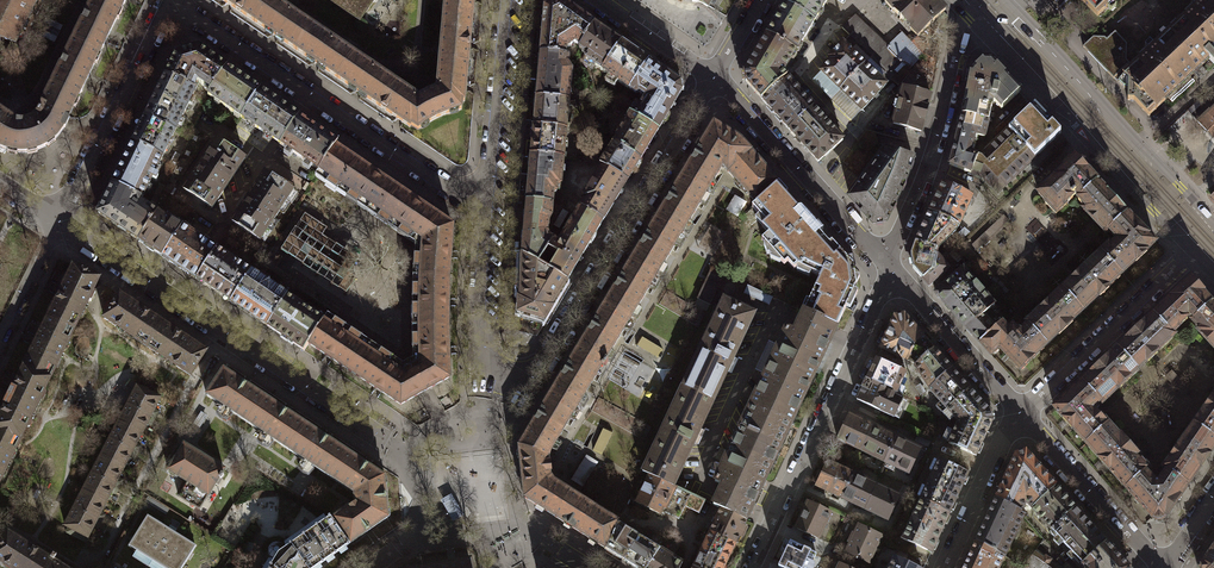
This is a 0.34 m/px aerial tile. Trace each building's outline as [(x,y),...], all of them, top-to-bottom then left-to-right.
[(12,42),(32,0),(0,0),(0,36),(12,42)] [(42,149),(46,147),(54,142),(61,134),(66,126),(127,0),(90,0),(36,115),(31,119),(39,132),(35,135),(42,149)] [(408,126),(410,125),(417,128),(438,117),(460,109),(460,100),(463,101),(464,97),(469,49),(474,0),(444,0),(436,89),(418,97),(273,0),(220,0),(408,126)] [(357,20),(371,0),(327,0),(357,20)] [(785,6),(813,23),(816,16),(826,0),(788,0),(785,6)] [(942,0),(885,0),(909,26),(908,27),(917,36),(929,25),(934,30),(947,17),(943,12),(949,7),(942,0)] [(1097,16),(1107,7),(1105,4),(1109,0),(1076,0),(1083,0),(1097,16)] [(1197,4),(1200,7),(1188,18),(1184,15),(1176,25),(1178,28),(1172,33),(1202,64),(1208,60),(1213,66),(1213,57),(1212,55),(1213,53),(1213,0),(1201,0),(1197,4)] [(572,41),(580,46),(587,37),(586,36),(594,25),(576,12),(560,1),(545,8),(541,54),(565,57),(566,48),(569,48),(571,46),(572,43),(572,41)] [(813,23),(785,6),(767,36),(794,53),(813,23)] [(872,56),(890,73),(902,61),(855,16),(843,28),(850,35),(872,56)] [(602,71),(621,44),(616,40),(594,25),(586,36),(587,37),(580,46),(579,49),(587,54),(584,58),(602,71)] [(1093,37),(1083,46),(1113,78),(1129,63),(1125,60),(1125,44),(1115,32),(1106,40),(1104,38),(1093,37)] [(1202,64),(1172,33),(1163,41),(1160,38),(1151,46),(1154,50),(1143,61),(1139,58),(1122,74),(1128,81),(1126,100),(1134,100),(1148,116),(1167,98),(1172,103),(1195,82),(1190,77),(1202,64)] [(831,60),(811,80),(830,99),(872,56),(850,35),(829,58),(831,60)] [(745,80),(761,96),(787,77),(783,73),(794,53),(767,36),(743,72),(745,80)] [(621,44),(602,71),(629,89),(648,63),(632,51),(621,44)] [(174,54),(163,76),(194,89),(197,81),(211,90),(225,68),(199,49),(174,54)] [(537,99),(569,102),(572,71),(567,64),(568,57),(565,57),(541,54),(538,78),(537,99)] [(872,56),(830,99),(851,119),(893,76),(890,73),(872,56)] [(968,72),(959,115),(986,121),(990,100),(999,109),(1018,90),(989,60),(981,60),(968,72)] [(648,63),(629,89),(635,93),(639,93),(645,97),(639,106),(636,104),(630,114),(657,130),(672,107),(681,92),(684,91),(682,84),(679,84),(648,63)] [(225,68),(211,90),(207,95),(240,117),(259,91),(225,68)] [(145,117),(174,131),(194,89),(163,76),(145,117)] [(787,77),(761,96),(789,131),(813,107),(787,77)] [(932,92),(901,84),(891,123),(922,131),(932,92)] [(259,91),(240,117),(275,141),(279,144),(298,117),(294,114),(259,91)] [(534,127),(566,130),(569,102),(537,99),(535,113),(534,127)] [(1062,132),(1036,104),(981,156),(975,155),(969,172),(983,177),(997,190),(1062,132)] [(0,107),(0,147),(9,151),(19,153),(29,152),(38,150),(42,149),(35,135),(39,132),(31,119),(25,121),(19,120),(0,107)] [(813,107),(789,131),(817,161),(842,140),(813,107)] [(1211,113),(1210,112),(1199,123),(1206,131),(1207,130),(1213,137),(1213,110),(1211,113)] [(624,151),(639,160),(655,135),(657,130),(630,114),(613,142),(625,149),(624,151)] [(986,121),(959,115),(947,165),(969,172),(975,155),(967,153),(972,134),(982,137),(986,121)] [(145,117),(132,142),(161,157),(174,131),(145,117)] [(298,117),(279,144),(318,170),(334,147),(336,144),(298,117)] [(713,125),(681,178),(705,192),(721,166),(728,170),(749,150),(740,139),(733,135),(713,125)] [(531,155),(564,158),(566,135),(566,130),(534,127),(533,132),(533,141),(531,155)] [(183,188),(211,206),(242,156),(214,138),(183,188)] [(111,184),(140,199),(150,179),(155,181),(157,176),(153,174),(161,157),(132,142),(111,184)] [(625,149),(613,142),(599,165),(601,166),(627,182),(630,177),(639,160),(624,151),(625,149)] [(915,155),(882,146),(846,195),(846,197),(871,225),(887,223),(906,182),(915,155)] [(357,161),(334,147),(318,170),(329,177),(325,184),(336,192),(340,186),(357,161)] [(776,183),(749,150),(728,170),(755,202),(776,183)] [(564,158),(531,155),(529,183),(527,201),(552,204),(553,193),(556,193),(557,192),(557,186),(559,186),(561,184),(564,158)] [(1079,198),(1096,181),(1088,172),(1090,171),(1075,155),(1063,166),(1065,168),(1039,193),(1047,201),(1045,203),(1055,214),(1073,197),(1070,194),(1072,191),(1079,198)] [(382,213),(398,189),(357,161),(340,186),(349,192),(345,198),(357,206),(361,200),(380,213),(382,213)] [(627,182),(601,166),(599,170),(581,199),(584,200),(579,207),(603,221),(621,192),(624,186),(627,182)] [(232,221),(260,240),(286,201),(292,204),(297,196),(291,192),(293,190),(265,172),(232,221)] [(669,197),(657,218),(680,233),(705,192),(681,178),(669,197)] [(927,210),(960,226),(975,195),(942,180),(927,210)] [(1105,234),(1108,231),(1127,213),(1096,181),(1079,198),(1076,200),(1084,208),(1082,210),(1105,234)] [(798,266),(820,277),(827,263),(840,252),(832,241),(829,244),(812,225),(815,223),(805,211),(802,214),(785,196),(787,192),(776,183),(755,202),(752,206),(765,222),(762,226),(768,234),(762,240),(784,265),(788,262),(795,270),(798,266)] [(140,199),(111,184),(96,213),(139,241),(157,214),(139,203),(140,199)] [(422,242),(439,217),(398,189),(382,213),(380,213),(376,218),(387,226),(391,219),(401,226),(397,232),(409,240),(412,236),(422,242)] [(538,263),(553,239),(550,237),(548,231),(548,221),(551,216),(552,204),(527,201),(524,234),(522,254),(538,263)] [(553,239),(538,263),(567,280),(574,268),(589,244),(591,245),(596,236),(594,235),(603,221),(579,207),(558,242),(553,239)] [(915,240),(939,248),(956,231),(960,226),(927,210),(915,240)] [(1108,245),(1099,253),(1121,275),(1155,242),(1127,213),(1108,231),(1117,240),(1110,247),(1108,245)] [(139,241),(161,256),(181,226),(167,217),(165,220),(157,214),(139,241)] [(305,214),(281,250),(346,293),(356,278),(349,274),(358,259),(323,235),(327,228),(305,214)] [(1004,215),(972,245),(977,251),(1010,220),(1004,215)] [(420,268),(419,277),(449,277),(452,226),(439,217),(422,242),(423,243),(422,255),(414,255),(413,267),(420,268)] [(644,238),(631,261),(654,275),(680,233),(657,218),(644,238)] [(1034,237),(1044,244),(1052,233),(1042,225),(1034,237)] [(190,275),(196,279),(216,249),(209,245),(181,226),(161,256),(190,275)] [(938,253),(939,248),(915,240),(910,253),(912,267),(929,288),(951,268),(938,253)] [(196,279),(232,302),(251,273),(216,249),(196,279)] [(846,259),(840,252),(827,263),(820,277),(803,313),(836,328),(847,301),(853,302),(858,291),(853,290),(859,277),(854,276),(852,258),(846,259)] [(1062,287),(1082,310),(1121,275),(1099,253),(1062,287)] [(538,263),(522,254),(520,298),(519,298),(518,313),(521,314),(521,328),(535,332),(542,320),(545,320),(552,308),(551,307),(567,280),(538,263)] [(628,317),(654,275),(631,261),(617,283),(605,303),(628,317)] [(48,317),(74,330),(99,279),(73,266),(60,292),(48,317)] [(723,274),(711,268),(697,299),(709,304),(723,274)] [(936,294),(980,341),(1001,322),(1003,320),(995,306),(964,271),(936,294)] [(232,302),(267,327),(287,297),(251,273),(232,302)] [(418,319),(418,327),(448,327),(449,277),(419,277),(419,286),(413,286),(413,298),(419,299),(419,305),(412,305),(412,318),(418,319)] [(1188,312),(1194,319),(1211,302),(1202,293),(1204,291),(1191,278),(1153,314),(1172,333),(1187,318),(1184,316),(1188,312)] [(1024,321),(1027,325),(1046,344),(1082,310),(1062,287),(1024,321)] [(104,318),(147,346),(163,323),(141,309),(120,295),(104,318)] [(323,321),(287,297),(267,327),(303,350),(308,344),(323,321)] [(683,386),(714,400),(731,365),(755,313),(724,299),(683,386)] [(1194,319),(1192,321),(1200,329),(1197,332),(1213,349),(1213,305),(1211,302),(1194,319)] [(603,358),(628,317),(605,303),(591,326),(578,347),(606,365),(608,361),(603,358)] [(763,375),(713,481),(722,483),(715,503),(713,505),(720,509),(745,520),(746,517),(763,486),(813,377),(825,350),(836,328),(803,313),(795,333),(785,328),(783,333),(778,344),(763,375)] [(1172,333),(1153,314),(1116,346),(1138,368),(1175,335),(1172,333)] [(893,317),(878,348),(914,364),(932,349),(902,315),(893,317)] [(23,367),(49,380),(74,330),(48,317),(35,342),(23,367)] [(308,344),(350,371),(365,348),(358,343),(362,337),(351,330),(347,336),(342,332),(346,326),(335,318),(330,325),(323,321),(308,344)] [(1001,322),(980,341),(992,353),(998,349),(1020,370),(1046,344),(1027,325),(1021,330),(1015,329),(1012,327),(1008,329),(1001,322)] [(185,337),(163,323),(147,346),(190,375),(206,351),(185,337)] [(420,362),(411,367),(425,390),(449,377),(448,327),(418,327),(419,335),(411,335),(411,349),(420,349),(420,362)] [(77,355),(83,359),(86,354),(90,345),(90,340),(88,337),(85,336),(81,337),(79,338),(77,340),(74,348),(75,352),(77,355)] [(763,375),(778,344),(769,340),(755,371),(763,375)] [(1116,346),(1081,381),(1099,400),(1102,403),(1138,368),(1116,346)] [(564,371),(551,392),(577,407),(602,366),(604,368),(606,365),(578,347),(564,371)] [(377,355),(365,348),(350,371),(401,404),(425,390),(411,367),(402,371),(389,363),(393,357),(381,349),(377,355)] [(914,367),(929,387),(950,370),(932,349),(914,364),(914,367)] [(905,373),(873,359),(856,398),(875,408),(894,418),(902,400),(895,396),(901,384),(905,373)] [(35,409),(49,380),(23,367),(11,391),(9,397),(35,409)] [(1171,369),(1163,376),(1183,397),(1190,390),(1171,369)] [(947,411),(969,391),(950,370),(929,387),(947,411)] [(247,424),(263,397),(245,385),(223,371),(206,397),(247,424)] [(1086,442),(1108,422),(1102,415),(1099,415),(1094,408),(1099,400),(1081,381),(1055,408),(1086,442)] [(127,404),(155,418),(157,414),(159,411),(154,409),(160,398),(136,386),(127,404)] [(714,400),(683,386),(642,471),(673,486),(698,433),(714,400)] [(947,411),(958,420),(946,444),(975,456),(991,421),(989,412),(969,391),(947,411)] [(550,452),(577,407),(551,392),(544,403),(532,423),(524,436),(550,452)] [(1194,423),(1213,437),(1213,394),(1194,423)] [(20,439),(35,409),(9,397),(7,400),(0,414),(0,429),(20,439)] [(263,397),(247,424),(288,450),(305,424),(286,412),(263,397)] [(118,421),(141,433),(146,423),(151,425),(153,422),(155,418),(127,404),(118,421)] [(866,423),(848,415),(836,440),(907,474),(920,450),(904,442),(886,433),(866,423)] [(109,438),(137,453),(138,450),(140,446),(135,443),(141,433),(118,421),(109,438)] [(1086,442),(1124,488),(1146,469),(1149,466),(1138,456),(1139,454),(1120,433),(1118,434),(1108,422),(1086,442)] [(1194,423),(1163,468),(1164,469),(1187,485),(1213,445),(1213,437),(1194,423)] [(305,424),(288,450),(329,476),(346,450),(326,437),(305,424)] [(20,439),(0,429),(0,480),(20,439)] [(547,461),(550,452),(524,436),(517,446),(523,497),(537,505),(553,480),(547,472),(550,471),(550,462),(547,461)] [(137,453),(109,438),(100,455),(123,467),(129,457),(134,459),(135,455),(137,453)] [(224,469),(184,444),(168,470),(187,482),(178,496),(199,509),(219,478),(221,479),(224,474),(222,473),(224,469)] [(346,450),(329,476),(354,493),(355,497),(369,494),(371,508),(386,507),(384,477),(369,467),(346,450)] [(1021,512),(1025,502),(1032,508),(1057,487),(1027,452),(1012,458),(993,499),(1021,512)] [(91,472),(119,487),(120,484),(122,480),(118,478),(123,467),(100,455),(91,472)] [(596,461),(586,455),(571,480),(581,487),(596,461)] [(919,500),(949,514),(967,474),(938,461),(937,462),(933,460),(929,470),(933,472),(926,488),(922,486),(917,496),(920,497),(919,500)] [(899,494),(827,461),(815,486),(833,494),(852,504),(873,514),(887,520),(899,494)] [(1187,485),(1164,469),(1158,481),(1153,480),(1146,469),(1124,488),(1151,518),(1154,520),(1159,519),(1163,517),(1187,485)] [(673,486),(642,471),(629,500),(660,514),(662,508),(671,490),(675,492),(677,487),(673,486)] [(82,490),(105,501),(111,491),(116,493),(117,489),(119,487),(91,472),(82,490)] [(597,508),(553,480),(537,505),(558,519),(581,533),(597,508)] [(689,493),(677,487),(675,492),(671,490),(662,508),(678,516),(683,505),(689,493)] [(1032,508),(1050,528),(1078,510),(1057,487),(1032,508)] [(73,507),(101,522),(102,519),(105,515),(100,512),(105,501),(82,490),(73,507)] [(689,493),(683,505),(699,512),(705,500),(689,493)] [(369,494),(355,497),(354,502),(333,519),(348,544),(374,526),(387,518),(386,507),(371,508),(369,494)] [(453,522),(464,516),(452,495),(442,501),(453,522)] [(1022,516),(1021,512),(993,499),(973,540),(1004,557),(1022,516)] [(949,514),(919,500),(902,540),(932,553),(949,514)] [(830,511),(808,501),(795,528),(816,538),(830,511)] [(101,522),(73,507),(64,525),(69,528),(66,532),(84,541),(90,528),(97,531),(99,526),(101,522)] [(617,521),(597,508),(581,533),(604,548),(617,521)] [(720,509),(710,531),(735,543),(745,520),(720,509)] [(1077,559),(1082,563),(1107,542),(1102,537),(1078,510),(1050,528),(1077,559)] [(146,515),(128,543),(166,567),(182,567),(196,546),(146,515)] [(317,566),(348,544),(333,519),(330,516),(288,545),(291,548),(285,550),(283,546),(280,544),(276,543),(271,544),(269,547),(268,551),(268,555),(270,557),(274,559),(273,567),(268,565),(266,567),(314,567),(317,566)] [(604,548),(624,562),(638,536),(617,521),(604,548)] [(881,535),(859,525),(846,551),(868,562),(881,535)] [(693,566),(697,567),(722,567),(735,543),(710,531),(693,566)] [(54,555),(52,553),(49,558),(42,554),(8,532),(0,544),(0,561),(12,567),(46,567),(54,555)] [(635,567),(649,567),(660,548),(638,536),(624,562),(635,567)] [(790,540),(778,567),(779,567),(803,567),(811,550),(790,540)] [(962,567),(999,567),(1004,557),(973,540),(962,567)] [(1082,563),(1086,567),(1130,567),(1107,542),(1082,563)] [(1203,561),(1200,562),(1198,566),(1198,567),(1213,567),(1213,545),(1203,561)] [(660,548),(649,567),(679,567),(683,561),(660,548)] [(1047,565),(1049,561),(1044,556),(1041,558),(1035,552),(1022,567),(1051,567),(1047,565)] [(46,567),(65,567),(54,561),(56,556),(54,555),(46,567)] [(894,558),(889,567),(916,567),(894,558)] [(471,560),(458,561),(420,567),(472,567),(471,560)]
